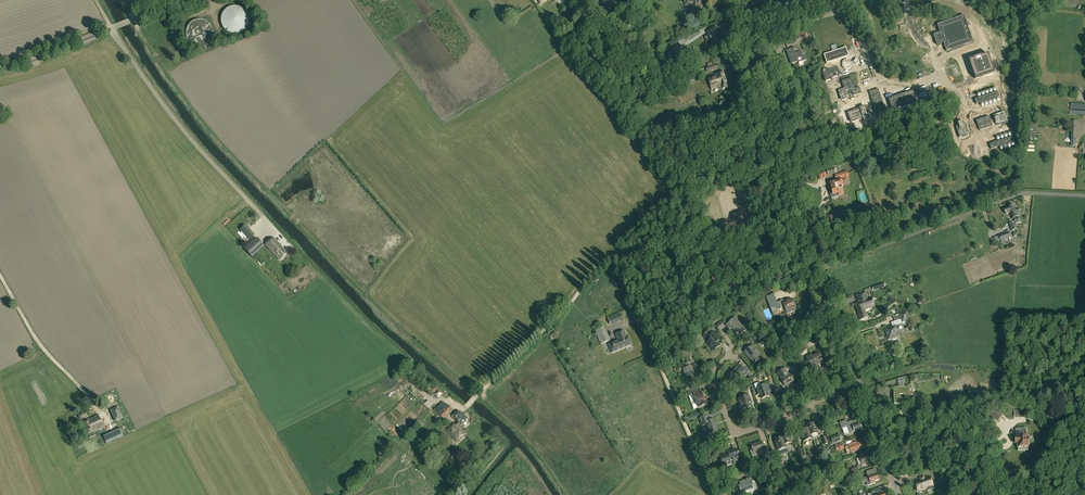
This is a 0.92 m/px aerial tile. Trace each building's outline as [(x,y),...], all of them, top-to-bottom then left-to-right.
[(701,8),(707,6),(704,0),(683,0),(684,4),(694,0),(696,4),(695,5),(695,6),(699,5),(701,8)] [(765,0),(764,0),(752,4),(755,11),(763,8),(762,5),(766,3),(765,0)] [(234,6),(231,7),(229,8),(226,9),(225,10),(224,12),(223,14),(222,15),(222,17),(221,19),(221,21),(221,23),(222,26),(223,28),(225,30),(227,31),(230,33),(231,34),(234,34),(236,34),(239,33),(242,32),(244,31),(246,29),(247,27),(248,25),(249,23),(249,19),(249,18),(248,16),(248,14),(246,12),(244,10),(242,8),(240,7),(237,6),(234,6)] [(937,45),(944,42),(947,51),(973,42),(964,15),(938,25),(941,33),(934,36),(937,45)] [(204,20),(202,19),(200,19),(198,19),(195,20),(193,21),(191,23),(189,24),(188,26),(187,28),(186,30),(186,33),(186,35),(187,37),(187,39),(188,41),(190,43),(192,45),(195,46),(197,47),(199,47),(202,47),(204,47),(206,46),(208,45),(212,42),(213,40),(214,38),(214,35),(214,33),(214,30),(213,29),(213,27),(211,25),(210,23),(208,22),(206,21),(204,20)] [(713,44),(722,41),(718,28),(708,31),(711,38),(710,38),(710,39),(711,39),(713,44)] [(796,32),(798,38),(808,36),(807,30),(796,32)] [(673,44),(668,46),(673,57),(678,54),(673,44)] [(794,49),(787,51),(791,64),(798,62),(799,63),(806,60),(805,55),(804,56),(802,52),(796,54),(794,49)] [(716,70),(714,65),(713,66),(712,64),(712,63),(711,63),(708,64),(709,67),(706,68),(707,72),(716,70)] [(840,73),(837,66),(828,70),(831,76),(840,73)] [(851,76),(857,73),(854,67),(848,69),(851,76)] [(687,83),(689,82),(688,79),(687,77),(690,76),(689,72),(682,74),(684,81),(686,80),(687,83)] [(712,90),(723,87),(723,89),(729,88),(724,72),(717,73),(718,75),(709,77),(712,90)] [(848,98),(851,98),(851,100),(855,99),(854,96),(861,94),(859,87),(855,89),(851,79),(843,82),(848,98)] [(887,112),(879,89),(870,92),(878,115),(881,114),(887,112)] [(975,99),(976,105),(1000,97),(998,92),(975,99)] [(890,104),(895,117),(896,120),(924,110),(918,94),(890,104)] [(1069,104),(1068,114),(1084,115),(1084,105),(1069,104)] [(997,125),(1008,121),(1005,111),(994,115),(997,125)] [(993,127),(990,117),(977,121),(980,131),(993,127)] [(966,123),(963,124),(962,121),(958,123),(959,125),(956,126),(960,138),(970,135),(966,123)] [(990,144),(992,149),(1015,142),(1013,136),(990,144)] [(837,174),(835,167),(827,169),(829,176),(837,174)] [(849,176),(848,171),(841,173),(841,174),(835,176),(837,180),(835,180),(835,182),(831,183),(832,189),(830,190),(832,198),(843,195),(840,187),(843,186),(841,178),(849,176)] [(1019,208),(1016,209),(1015,205),(1005,209),(1007,214),(1011,212),(1013,218),(1014,218),(1016,224),(1021,222),(1019,217),(1019,216),(1018,214),(1021,213),(1019,208)] [(247,232),(252,237),(264,226),(260,221),(247,232)] [(999,235),(1001,240),(1001,241),(1012,237),(1009,231),(999,235)] [(263,242),(264,242),(262,241),(259,237),(243,252),(247,257),(248,257),(264,243),(263,242)] [(281,259),(287,254),(273,238),(267,244),(281,259)] [(858,315),(860,320),(867,318),(864,308),(874,305),(873,302),(874,302),(873,301),(872,298),(868,300),(865,292),(856,295),(858,303),(855,304),(859,315),(858,315)] [(796,307),(793,299),(784,302),(784,300),(775,303),(775,302),(771,303),(770,301),(768,301),(771,309),(776,307),(777,310),(785,307),(786,311),(787,311),(788,313),(796,310),(795,308),(796,307)] [(897,338),(897,337),(900,336),(896,325),(911,319),(908,311),(894,316),(895,321),(893,322),(893,323),(892,324),(893,326),(885,329),(889,340),(892,338),(892,339),(894,340),(896,339),(897,338)] [(611,321),(615,328),(627,322),(623,315),(611,321)] [(729,323),(727,325),(730,329),(732,328),(737,333),(740,331),(741,333),(746,330),(736,317),(729,323)] [(721,322),(716,326),(720,331),(721,330),(721,331),(723,329),(722,329),(725,327),(721,322)] [(600,325),(601,327),(595,330),(602,344),(610,340),(604,325),(604,326),(603,324),(600,325)] [(793,326),(784,329),(787,339),(796,337),(793,326)] [(631,345),(627,336),(625,331),(616,335),(618,340),(608,344),(612,353),(631,345)] [(716,340),(719,337),(714,331),(707,337),(710,340),(707,343),(714,351),(720,345),(717,342),(716,340)] [(806,344),(799,348),(802,353),(809,349),(806,344)] [(688,348),(687,349),(687,348),(680,354),(681,354),(678,356),(680,359),(683,357),(685,359),(691,354),(691,355),(693,354),(690,350),(693,348),(691,345),(688,347),(688,348)] [(753,347),(745,353),(754,364),(762,358),(753,347)] [(808,363),(810,363),(811,364),(813,363),(815,366),(824,361),(822,356),(823,356),(821,353),(819,354),(819,353),(813,356),(811,354),(806,357),(808,360),(807,361),(808,363)] [(692,362),(686,364),(687,368),(684,369),(687,376),(690,375),(692,380),(699,378),(692,362)] [(743,369),(740,365),(727,376),(732,383),(745,372),(747,374),(751,371),(746,366),(743,369)] [(778,372),(786,386),(787,387),(788,387),(792,385),(792,384),(792,383),(798,379),(794,372),(789,375),(785,368),(778,372)] [(395,379),(385,384),(389,391),(398,386),(395,379)] [(770,391),(767,383),(761,385),(759,383),(754,384),(755,389),(757,388),(759,395),(761,394),(762,399),(770,396),(768,392),(770,391)] [(911,404),(910,387),(894,387),(895,404),(900,404),(900,395),(905,394),(905,404),(911,404)] [(697,393),(695,389),(689,392),(690,395),(693,394),(698,408),(709,404),(705,395),(704,396),(702,391),(697,393)] [(749,394),(745,395),(744,395),(745,397),(738,399),(741,405),(739,406),(741,410),(751,407),(750,402),(751,402),(749,394)] [(111,411),(116,421),(123,418),(119,407),(116,408),(112,398),(106,401),(111,411)] [(436,410),(441,414),(440,415),(444,419),(452,411),(448,407),(443,402),(436,410)] [(1003,415),(996,408),(991,414),(997,420),(998,421),(1003,415)] [(96,435),(95,432),(104,428),(98,415),(83,422),(88,435),(89,435),(90,438),(96,435)] [(707,415),(700,417),(703,426),(707,424),(710,434),(719,430),(714,419),(709,421),(707,415)] [(846,421),(840,423),(842,429),(847,427),(849,433),(851,432),(852,433),(862,429),(859,423),(858,419),(848,422),(848,423),(847,423),(846,421)] [(811,432),(814,440),(812,435),(819,433),(815,422),(806,425),(808,432),(809,432),(810,433),(811,432)] [(458,441),(466,433),(456,424),(448,431),(458,441)] [(806,425),(807,429),(800,431),(804,441),(810,439),(811,441),(814,440),(811,432),(810,433),(809,432),(808,432),(806,425)] [(109,443),(124,436),(120,428),(105,434),(109,443)] [(1021,433),(1021,429),(1018,429),(1018,433),(1017,433),(1017,438),(1015,438),(1016,444),(1017,443),(1017,448),(1029,447),(1029,435),(1027,434),(1024,434),(1024,433),(1021,433)] [(793,442),(789,431),(780,434),(783,442),(784,442),(784,443),(786,442),(788,448),(788,447),(787,445),(793,442)] [(787,448),(788,448),(786,442),(784,443),(784,442),(783,442),(780,434),(780,435),(781,438),(775,440),(778,451),(780,450),(780,451),(779,451),(781,455),(789,452),(787,448)] [(833,443),(841,440),(839,434),(831,438),(833,443)] [(866,440),(857,443),(856,441),(848,444),(848,446),(845,447),(848,454),(868,447),(866,440)] [(751,445),(753,450),(750,451),(751,454),(752,455),(753,455),(754,456),(755,456),(759,454),(758,451),(764,449),(766,454),(770,453),(768,446),(764,447),(762,441),(751,445)] [(835,446),(837,452),(845,449),(843,443),(835,446)] [(738,455),(736,449),(736,448),(727,452),(727,453),(720,456),(723,466),(734,463),(735,464),(740,463),(737,455),(738,455)] [(873,461),(870,453),(860,457),(863,464),(873,461)] [(751,471),(761,467),(759,463),(749,467),(751,471)] [(876,469),(867,472),(865,473),(866,477),(861,479),(863,483),(866,482),(868,486),(876,483),(875,481),(879,480),(876,469)] [(759,493),(756,484),(755,484),(754,481),(753,477),(742,482),(743,485),(739,487),(743,494),(747,493),(748,494),(751,494),(755,493),(755,494),(759,493)] [(927,488),(928,490),(933,489),(932,486),(933,486),(930,477),(915,482),(917,490),(922,488),(922,490),(927,488)]
